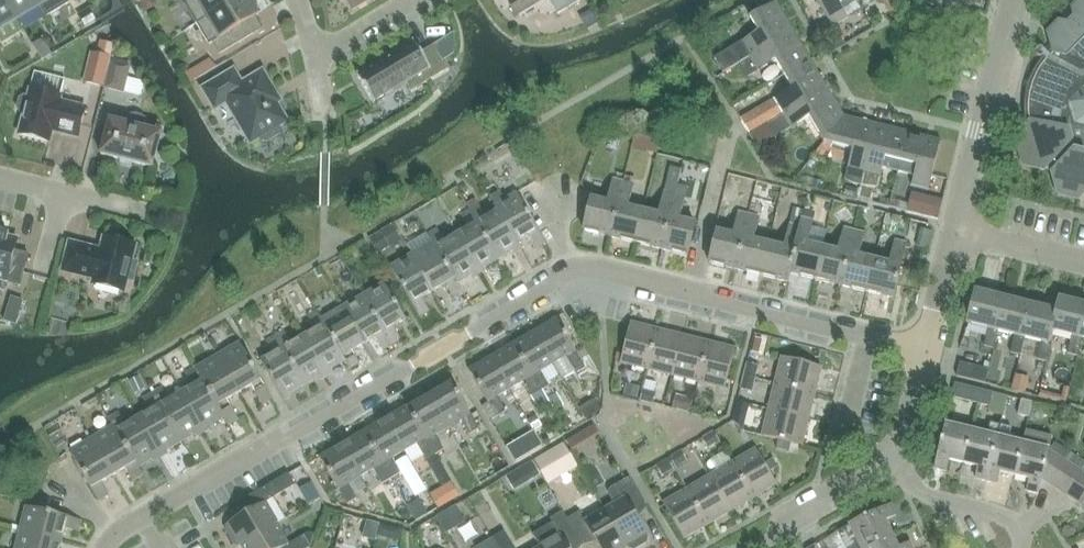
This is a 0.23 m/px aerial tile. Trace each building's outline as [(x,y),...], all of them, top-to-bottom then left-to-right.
[(5,0),(0,0),(0,25),(14,16),(5,0)] [(36,0),(5,0),(14,16),(36,3),(37,2),(36,0)] [(37,2),(36,3),(46,18),(70,4),(68,0),(36,0),(37,2)] [(196,24),(237,0),(186,0),(187,1),(183,3),(196,24)] [(253,0),(237,0),(196,24),(209,45),(212,43),(219,55),(253,34),(246,23),(258,16),(254,10),(258,8),(253,0)] [(369,0),(347,0),(352,10),(369,0)] [(514,15),(539,0),(506,0),(514,15)] [(557,15),(579,1),(579,0),(548,0),(557,15)] [(843,10),(857,2),(856,0),(817,0),(834,28),(849,19),(843,10)] [(1072,6),(1075,15),(1069,21),(1060,19),(1048,32),(1054,53),(1047,59),(1041,67),(1036,75),(1033,84),(1030,93),(1029,102),(1029,112),(1030,121),(1015,136),(1023,165),(1044,170),(1046,168),(1052,173),(1058,193),(1079,199),(1083,193),(1083,0),(1078,0),(1072,6)] [(759,34),(715,60),(724,74),(741,65),(795,32),(777,3),(750,19),(759,34)] [(591,11),(580,17),(584,23),(587,29),(597,23),(595,19),(591,11)] [(811,60),(795,32),(741,65),(749,79),(777,63),(785,76),(811,60)] [(114,45),(101,41),(90,84),(103,87),(114,45)] [(413,41),(389,56),(405,83),(411,92),(448,70),(433,46),(421,53),(413,41)] [(405,83),(389,56),(357,75),(373,103),(405,83)] [(828,89),(811,60),(785,76),(793,90),(776,100),(784,115),(828,89)] [(129,68),(111,63),(105,89),(123,93),(129,68)] [(276,104),(279,101),(262,72),(241,85),(233,71),(203,90),(215,109),(226,102),(251,143),(260,138),(262,141),(266,143),(278,135),(279,131),(277,127),(286,122),(276,104)] [(845,117),(828,89),(784,115),(777,119),(783,130),(791,126),(793,129),(811,119),(825,143),(845,117)] [(78,138),(85,108),(60,102),(61,98),(29,90),(27,99),(23,98),(18,101),(16,107),(20,112),(24,113),(18,135),(49,143),(52,132),(78,138)] [(757,111),(742,120),(751,135),(765,126),(768,124),(772,122),(777,119),(784,115),(776,100),(757,111)] [(152,169),(161,134),(144,129),(146,125),(145,120),(141,117),(136,115),(131,116),(128,120),(127,125),(109,120),(100,155),(152,169)] [(858,186),(861,187),(876,124),(845,117),(825,143),(852,149),(845,180),(848,182),(854,185),(858,186)] [(908,132),(876,124),(861,187),(864,187),(868,188),(875,188),(878,188),(885,158),(901,162),(908,132)] [(941,139),(908,132),(901,162),(916,166),(912,185),(930,189),(941,139)] [(685,162),(679,185),(692,188),(698,165),(685,162)] [(670,167),(667,180),(678,183),(681,170),(670,167)] [(584,229),(609,236),(623,182),(611,179),(606,201),(592,198),(584,229)] [(634,184),(623,182),(609,236),(635,242),(643,210),(628,207),(634,184)] [(776,212),(784,214),(791,190),(782,188),(776,212)] [(657,214),(643,210),(635,242),(660,249),(674,194),(663,191),(657,214)] [(857,200),(871,203),(873,194),(861,191),(861,192),(859,192),(857,200)] [(518,243),(520,242),(531,235),(539,248),(548,243),(518,192),(496,205),(499,211),(518,243)] [(686,197),(674,194),(660,249),(687,256),(696,224),(680,220),(686,197)] [(934,199),(913,194),(909,211),(930,216),(934,199)] [(475,200),(467,204),(500,260),(514,252),(515,255),(524,250),(520,242),(518,243),(499,211),(488,218),(480,205),(479,206),(475,200)] [(457,209),(461,216),(468,227),(457,234),(481,275),(487,272),(485,269),(500,260),(467,204),(466,203),(457,209)] [(710,263),(734,269),(747,215),(737,213),(733,227),(735,227),(733,236),(718,232),(710,263)] [(758,218),(747,215),(734,269),(760,276),(768,244),(751,240),(753,232),(754,233),(758,218)] [(802,218),(799,228),(789,273),(790,273),(815,279),(822,248),(805,244),(807,236),(809,236),(813,221),(802,218)] [(785,248),(768,244),(760,276),(788,282),(790,273),(789,273),(799,228),(788,225),(785,240),(787,240),(785,248)] [(429,235),(434,243),(459,284),(460,284),(473,276),(475,279),(481,275),(457,234),(446,240),(439,229),(429,235)] [(840,252),(822,248),(815,279),(841,285),(854,231),(844,229),(840,243),(842,244),(840,252)] [(865,234),(854,231),(841,285),(866,292),(874,261),(857,257),(859,248),(861,249),(865,234)] [(0,233),(0,290),(4,291),(6,283),(20,286),(28,256),(14,252),(17,240),(8,238),(8,235),(0,233)] [(92,285),(123,293),(127,281),(133,282),(138,263),(131,262),(135,246),(103,239),(100,251),(69,243),(62,272),(93,279),(92,285)] [(891,265),(874,261),(866,292),(893,298),(906,244),(894,241),(891,256),(893,256),(891,265)] [(459,284),(434,243),(414,254),(435,290),(447,283),(455,296),(464,291),(460,284),(459,284)] [(435,290),(414,254),(391,268),(419,316),(430,309),(423,297),(435,290)] [(383,284),(362,296),(391,345),(400,340),(393,327),(405,320),(383,284)] [(976,290),(968,324),(989,329),(984,346),(994,349),(999,332),(995,331),(1003,297),(976,290)] [(391,345),(362,296),(342,308),(364,345),(375,338),(382,351),(391,345)] [(1003,297),(995,331),(999,332),(1015,336),(1011,353),(1021,355),(1025,338),(1021,337),(1030,304),(1007,298),(1003,297)] [(1052,331),(1072,337),(1068,354),(1078,357),(1083,339),(1078,338),(1083,316),(1083,304),(1081,303),(1060,298),(1057,310),(1052,331)] [(1030,304),(1021,337),(1025,338),(1043,343),(1038,360),(1048,362),(1052,345),(1048,344),(1052,331),(1057,310),(1033,304),(1030,304)] [(364,345),(342,308),(321,320),(346,361),(344,361),(349,370),(359,364),(352,352),(364,345)] [(314,330),(303,337),(326,377),(334,373),(331,369),(344,361),(346,361),(321,320),(317,312),(307,318),(314,330)] [(533,333),(551,365),(565,357),(574,372),(583,367),(575,352),(576,352),(557,319),(533,333)] [(621,363),(647,370),(657,329),(631,323),(621,363)] [(683,335),(657,329),(647,370),(673,376),(683,335)] [(284,331),(275,337),(304,385),(318,377),(320,381),(326,377),(303,337),(291,344),(284,331)] [(533,333),(512,346),(546,404),(549,402),(547,398),(554,394),(550,387),(547,389),(538,373),(551,365),(533,333)] [(709,342),(683,335),(673,376),(699,382),(709,342)] [(304,385),(275,337),(266,342),(274,354),(260,362),(284,403),(292,398),(290,394),(304,385)] [(735,348),(709,342),(699,382),(725,388),(735,348)] [(240,345),(218,358),(240,394),(252,387),(263,406),(273,401),(240,345)] [(546,404),(512,346),(490,358),(509,390),(523,382),(538,408),(546,404)] [(240,394),(218,358),(196,371),(224,419),(228,426),(238,421),(227,401),(240,394)] [(495,398),(509,390),(490,358),(468,371),(487,403),(488,403),(497,418),(504,413),(495,398)] [(783,359),(776,385),(814,394),(821,368),(783,359)] [(746,363),(743,377),(756,380),(759,366),(746,363)] [(958,363),(955,376),(980,382),(983,370),(958,363)] [(640,384),(641,371),(625,369),(624,382),(640,384)] [(1013,390),(1018,375),(1001,370),(996,385),(1013,390)] [(224,419),(196,371),(187,376),(192,387),(180,394),(204,434),(212,429),(211,427),(224,419)] [(756,380),(743,377),(739,389),(752,393),(756,380)] [(451,383),(428,397),(447,430),(460,422),(469,437),(478,432),(470,417),(471,416),(451,383)] [(956,384),(952,398),(977,404),(981,390),(956,384)] [(814,394),(776,385),(770,411),(808,421),(814,394)] [(162,390),(151,396),(180,445),(195,436),(196,438),(204,434),(180,394),(168,401),(162,390)] [(643,390),(640,400),(653,404),(656,393),(643,390)] [(981,390),(977,404),(988,406),(992,392),(982,390),(981,390)] [(180,445),(151,396),(141,402),(148,413),(136,420),(159,460),(167,455),(166,453),(180,445)] [(957,414),(960,400),(940,396),(937,410),(957,414)] [(447,430),(428,397),(407,409),(435,457),(443,452),(434,437),(447,430)] [(1021,400),(1017,416),(1029,418),(1032,402),(1021,400)] [(737,402),(734,415),(746,417),(749,405),(737,402)] [(435,457),(407,409),(406,408),(385,421),(404,453),(417,445),(427,462),(435,457)] [(808,421),(770,411),(763,437),(801,447),(808,421)] [(108,421),(113,428),(137,470),(138,469),(150,462),(151,464),(159,460),(136,420),(124,426),(118,416),(108,421)] [(385,421),(363,433),(390,480),(399,475),(391,461),(404,453),(385,421)] [(950,460),(964,464),(973,430),(946,423),(937,458),(935,469),(947,472),(950,460)] [(973,430),(964,464),(979,467),(976,479),(988,481),(1001,425),(991,423),(988,433),(973,430)] [(1001,425),(988,481),(998,484),(1001,472),(1015,476),(1024,442),(1009,439),(1012,428),(1001,425)] [(137,470),(113,428),(92,440),(113,477),(125,470),(132,482),(142,476),(138,469),(137,470)] [(714,431),(701,438),(708,449),(720,442),(714,431)] [(363,433),(342,446),(361,478),(374,471),(382,485),(390,480),(363,433)] [(575,436),(566,441),(567,442),(572,450),(577,447),(579,442),(576,437),(575,436)] [(113,477),(92,440),(69,454),(98,502),(109,496),(102,484),(113,477)] [(1042,479),(1056,488),(1077,457),(1055,442),(1050,449),(1024,442),(1016,476),(1030,480),(1027,491),(1039,494),(1042,479)] [(534,462),(546,481),(576,464),(565,445),(534,462)] [(348,486),(361,478),(342,446),(320,459),(339,491),(340,491),(349,506),(357,501),(348,486)] [(676,468),(688,461),(681,450),(670,457),(676,468)] [(758,450),(734,464),(755,500),(779,486),(770,472),(765,463),(758,450)] [(1077,457),(1056,488),(1068,496),(1083,472),(1081,471),(1083,466),(1083,461),(1077,457)] [(662,477),(675,469),(668,458),(655,466),(662,477)] [(772,459),(765,463),(770,472),(778,467),(772,459)] [(533,461),(522,467),(523,468),(530,479),(540,473),(533,462),(533,461)] [(755,500),(734,464),(710,478),(732,514),(755,500)] [(1083,472),(1068,496),(1082,505),(1081,505),(1083,510),(1083,473),(1083,472)] [(227,527),(226,532),(234,546),(239,547),(241,547),(279,525),(286,521),(274,500),(295,488),(289,476),(277,483),(251,498),(257,509),(227,526),(227,527)] [(732,514),(710,478),(687,491),(708,528),(732,514)] [(629,479),(611,490),(609,492),(609,494),(609,497),(615,506),(605,511),(627,547),(641,547),(646,545),(647,540),(646,537),(647,536),(634,513),(645,507),(629,479)] [(708,528),(687,491),(663,505),(684,541),(708,528)] [(26,505),(20,531),(61,542),(65,527),(78,531),(81,519),(26,505)] [(861,547),(867,547),(893,535),(886,522),(897,517),(892,506),(850,526),(861,547)] [(475,508),(461,515),(467,530),(482,523),(475,508)] [(605,511),(586,523),(580,514),(568,521),(582,544),(592,538),(598,547),(627,547),(605,511)] [(540,547),(576,547),(582,544),(568,521),(563,512),(550,519),(552,523),(532,534),(540,547)] [(380,524),(377,535),(387,538),(390,527),(391,527),(380,524)] [(315,535),(310,533),(307,534),(304,536),(290,545),(279,525),(241,547),(242,547),(311,547),(315,535)] [(20,531),(15,547),(60,547),(61,542),(20,531)] [(504,533),(492,540),(497,547),(513,547),(504,533)] [(893,535),(867,547),(899,547),(893,535)] [(433,547),(450,547),(450,540),(434,539),(433,547)] [(492,540),(478,547),(497,547),(492,540)]
